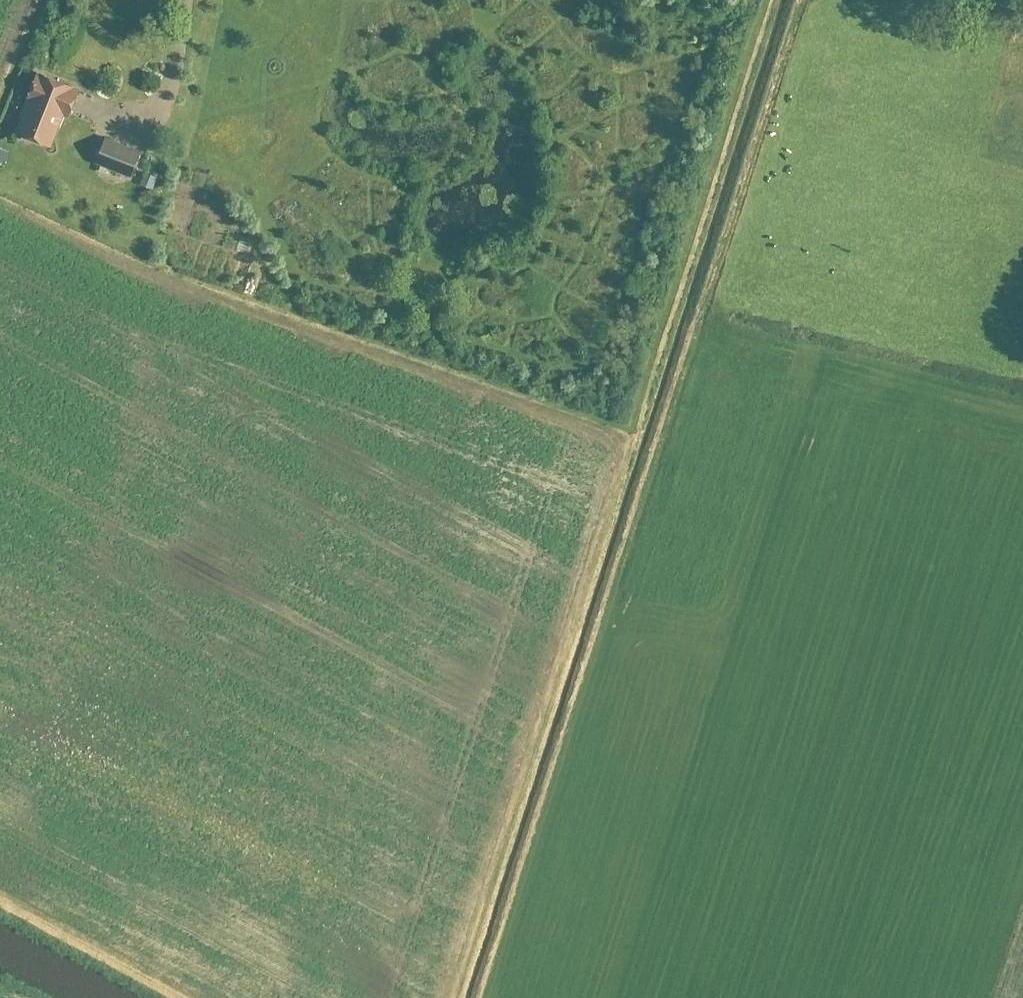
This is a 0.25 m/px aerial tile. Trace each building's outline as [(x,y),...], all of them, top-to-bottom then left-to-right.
[(20,117),(23,118),(16,135),(48,148),(60,116),(66,118),(77,92),(37,76),(20,117)] [(95,165),(129,178),(138,156),(104,143),(95,165)]
